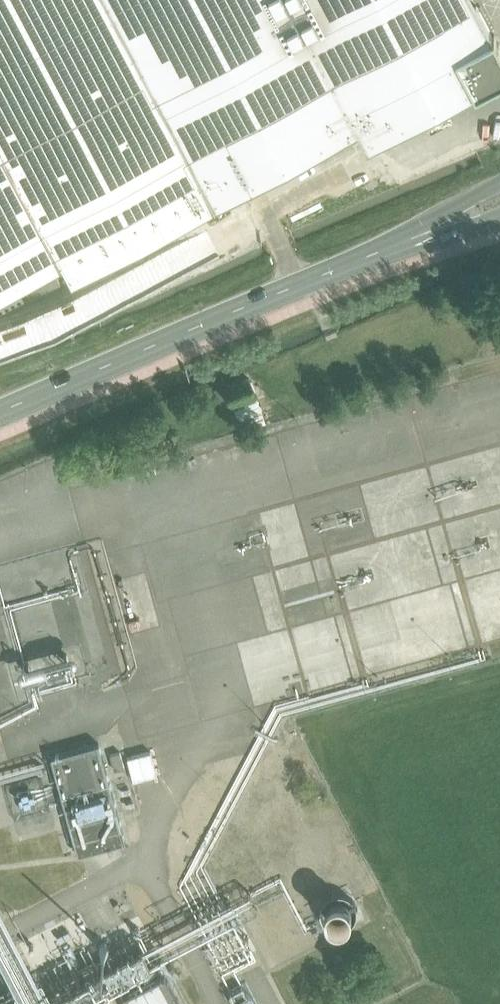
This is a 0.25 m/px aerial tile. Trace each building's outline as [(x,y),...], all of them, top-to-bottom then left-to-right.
[(216,205),(108,0),(0,0),(0,296),(63,263),(73,281),(216,205)] [(216,205),(358,131),(367,148),(475,92),(476,93),(499,80),(499,46),(494,34),(492,35),(474,0),(108,0),(216,205)] [(25,288),(30,299),(60,283),(55,272),(25,288)] [(99,743),(51,756),(78,854),(126,841),(99,743)] [(151,750),(128,756),(135,779),(158,773),(151,750)] [(121,751),(111,753),(115,770),(125,767),(121,751)] [(125,992),(131,1003),(184,1003),(165,967),(126,987),(125,992)] [(230,993),(236,1003),(252,1003),(243,987),(230,993)]
